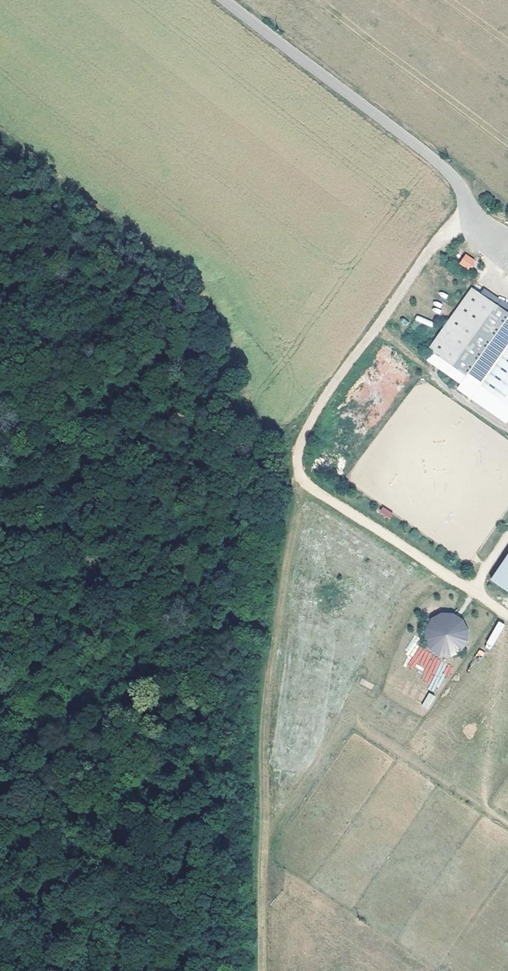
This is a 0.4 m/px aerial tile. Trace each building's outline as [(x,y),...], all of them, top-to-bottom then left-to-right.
[(465,253),(459,264),(469,270),(476,260),(465,253)] [(428,349),(458,371),(501,310),(470,289),(428,349)] [(484,389),(507,355),(507,315),(501,310),(458,371),(484,389)] [(484,389),(507,405),(507,355),(484,389)] [(378,512),(389,519),(393,513),(382,505),(378,512)] [(488,588),(507,602),(507,559),(488,588)] [(467,654),(466,614),(426,614),(427,655),(467,654)] [(413,656),(418,646),(412,643),(406,653),(413,656)] [(419,681),(436,690),(450,663),(418,647),(407,666),(422,674),(419,681)] [(428,709),(435,696),(428,692),(421,705),(428,709)]
